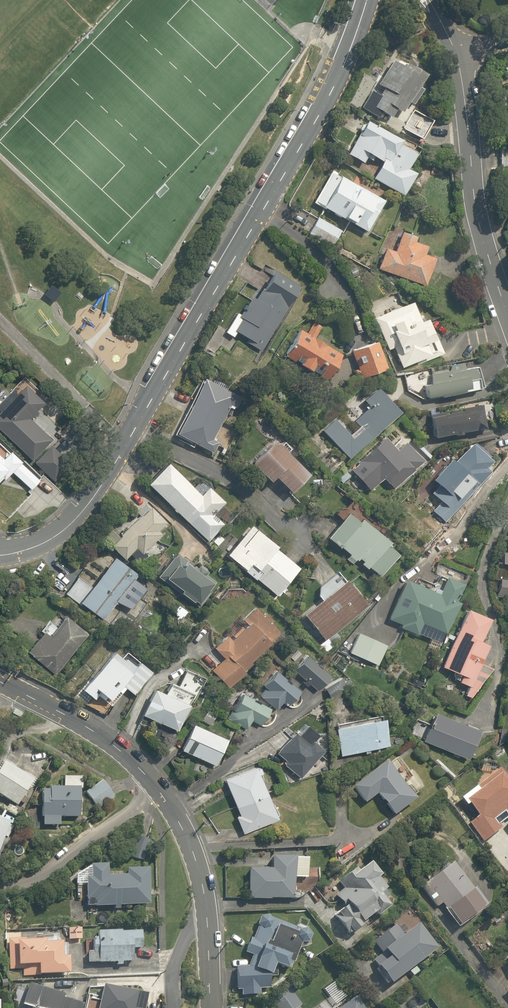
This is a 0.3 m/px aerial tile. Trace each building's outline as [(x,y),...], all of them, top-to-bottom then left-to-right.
[(402,70),(389,62),(360,110),(378,120),(381,115),(390,120),(396,112),(400,114),(407,103),(411,106),(421,90),(416,87),(423,75),(405,65),(402,70)] [(413,110),(402,130),(420,140),(431,120),(413,110)] [(331,143),(350,153),(348,157),(362,164),(367,155),(381,162),(371,180),(402,196),(423,154),(365,124),(346,114),(331,143)] [(331,172),(312,206),(322,211),(310,234),(333,247),(346,224),(366,235),(384,201),(331,172)] [(393,251),(386,248),(378,270),(424,287),(434,260),(422,255),(425,246),(412,242),(414,236),(400,231),(393,251)] [(261,354),(296,292),(266,275),(258,289),(244,281),(236,295),(250,303),(231,338),(261,354)] [(392,349),(403,372),(444,353),(428,319),(418,324),(407,300),(369,317),(385,353),(392,349)] [(342,353),(298,330),(281,361),(326,385),(342,353)] [(371,341),(347,352),(361,384),(385,373),(371,341)] [(431,385),(424,387),(428,402),(484,388),(479,368),(460,373),(459,367),(428,375),(431,385)] [(229,409),(233,411),(239,399),(228,393),(229,389),(205,377),(175,436),(211,454),(217,443),(209,440),(211,435),(215,437),(229,409)] [(61,417),(66,412),(50,397),(45,402),(24,384),(15,394),(11,391),(0,402),(0,433),(32,462),(50,442),(29,423),(39,412),(54,425),(61,417)] [(323,444),(328,439),(347,460),(399,414),(376,388),(360,402),(365,407),(350,420),(355,426),(348,432),(334,416),(320,430),(314,434),(323,444)] [(446,415),(445,410),(425,414),(430,443),(487,432),(484,418),(478,419),(476,410),(446,415)] [(385,438),(349,472),(368,493),(380,481),(391,493),(415,470),(425,460),(403,437),(393,447),(385,438)] [(272,443),(254,462),(249,467),(267,485),(272,479),(288,495),(307,476),(284,454),(289,450),(281,442),(276,446),(272,443)] [(438,500),(430,509),(445,522),(497,464),(472,442),(453,463),(448,458),(428,481),(437,489),(431,495),(438,500)] [(4,485),(12,475),(31,492),(39,482),(0,448),(0,482),(4,485)] [(213,517),(225,504),(208,487),(199,497),(165,465),(146,486),(207,543),(223,525),(213,517)] [(499,551),(498,568),(507,568),(507,482),(504,482),(500,540),(504,540),(504,552),(499,551)] [(155,532),(164,523),(147,506),(109,545),(125,561),(135,550),(140,555),(159,536),(155,532)] [(345,513),(326,539),(380,579),(399,553),(345,513)] [(250,528),(225,556),(273,598),(297,570),(250,528)] [(179,592),(177,594),(197,606),(214,579),(193,565),(190,571),(181,566),(185,560),(174,553),(158,579),(179,592)] [(135,576),(112,559),(92,586),(78,576),(65,595),(103,622),(116,603),(129,612),(145,590),(131,581),(135,576)] [(445,579),(435,598),(404,582),(384,621),(415,637),(421,625),(443,636),(457,609),(466,590),(445,579)] [(495,579),(494,597),(507,598),(507,580),(495,579)] [(343,584),(301,617),(320,642),(362,610),(343,584)] [(185,614),(177,606),(166,616),(174,624),(185,614)] [(230,642),(225,637),(216,647),(213,651),(222,658),(209,673),(229,690),(245,672),(277,634),(282,629),(255,606),(251,612),(249,610),(239,621),(244,625),(230,642)] [(480,640),(488,622),(464,611),(440,667),(460,676),(457,684),(466,688),(462,698),(474,703),(482,685),(490,667),(482,663),(490,645),(480,640)] [(34,639),(24,652),(54,676),(85,635),(55,612),(34,639)] [(386,646),(357,633),(349,652),(377,665),(386,646)] [(106,658),(85,682),(107,702),(129,677),(106,658)] [(327,678),(303,658),(291,673),(315,693),(327,678)] [(141,667),(127,682),(137,691),(151,676),(141,667)] [(281,705),(284,708),(297,692),(273,672),(254,695),(274,712),(281,705)] [(344,690),(338,681),(323,691),(330,700),(344,690)] [(163,694),(153,689),(140,719),(176,734),(193,694),(168,683),(163,694)] [(234,716),(232,719),(247,728),(250,723),(258,728),(267,711),(237,693),(227,712),(234,716)] [(432,715),(421,743),(465,760),(476,731),(432,715)] [(382,719),(332,731),(338,758),(388,746),(382,719)] [(226,738),(191,724),(179,752),(215,767),(226,738)] [(283,763),(281,767),(299,781),(322,752),(312,744),(319,735),(305,724),(298,733),(294,730),(274,756),(283,763)] [(0,771),(0,795),(17,805),(34,779),(6,761),(0,771)] [(415,800),(397,778),(383,761),(349,789),(363,806),(375,796),(393,818),(415,800)] [(258,778),(260,776),(255,764),(219,781),(222,788),(225,787),(238,817),(233,819),(241,836),(277,820),(258,778)] [(498,771),(456,801),(462,809),(465,807),(473,818),(466,823),(482,845),(505,828),(507,832),(507,785),(498,771)] [(58,816),(79,816),(79,788),(83,788),(83,775),(78,775),(63,776),(63,787),(41,787),(42,827),(58,827),(58,816)] [(114,797),(100,779),(85,791),(93,802),(85,808),(90,815),(92,817),(107,805),(106,803),(114,797)] [(13,821),(0,814),(0,847),(13,821)] [(304,881),(305,860),(272,859),(271,872),(247,872),(247,900),(293,902),(293,881),(304,881)] [(120,904),(148,904),(148,868),(130,868),(129,875),(108,875),(108,865),(90,865),(90,877),(86,877),(86,904),(113,904),(113,907),(120,907),(120,904)] [(374,919),(388,910),(379,897),(383,895),(374,882),(378,879),(369,865),(339,885),(342,889),(333,895),(343,910),(331,918),(345,939),(360,929),(358,926),(372,916),(374,919)] [(448,866),(420,888),(437,909),(440,906),(457,928),(482,909),(448,866)] [(301,935),(300,935),(260,919),(245,955),(256,960),(253,967),(233,968),(233,991),(241,991),(241,998),(258,998),(258,991),(267,990),(267,978),(268,979),(272,968),(285,973),(288,965),(292,967),(297,954),(293,953),(294,950),(296,947),(297,947),(298,947),(299,947),(300,947),(301,946),(302,946),(302,945),(303,945),(303,944),(303,943),(304,943),(304,942),(304,941),(304,940),(304,939),(303,938),(303,937),(302,937),(302,936),(301,936),(301,935)] [(141,928),(95,930),(95,950),(88,950),(88,962),(116,961),(116,966),(122,965),(122,960),(132,960),(131,948),(141,948),(141,928)] [(381,954),(371,961),(389,986),(433,954),(416,929),(402,939),(395,929),(374,944),(381,954)] [(22,970),(22,977),(37,977),(37,973),(64,973),(63,938),(8,939),(8,970),(22,970)] [(102,982),(99,1007),(134,1007),(137,988),(102,982)] [(286,989),(272,998),(279,1007),(298,1007),(299,1007),(286,989)] [(354,1000),(343,1007),(360,1007),(354,1000)]
